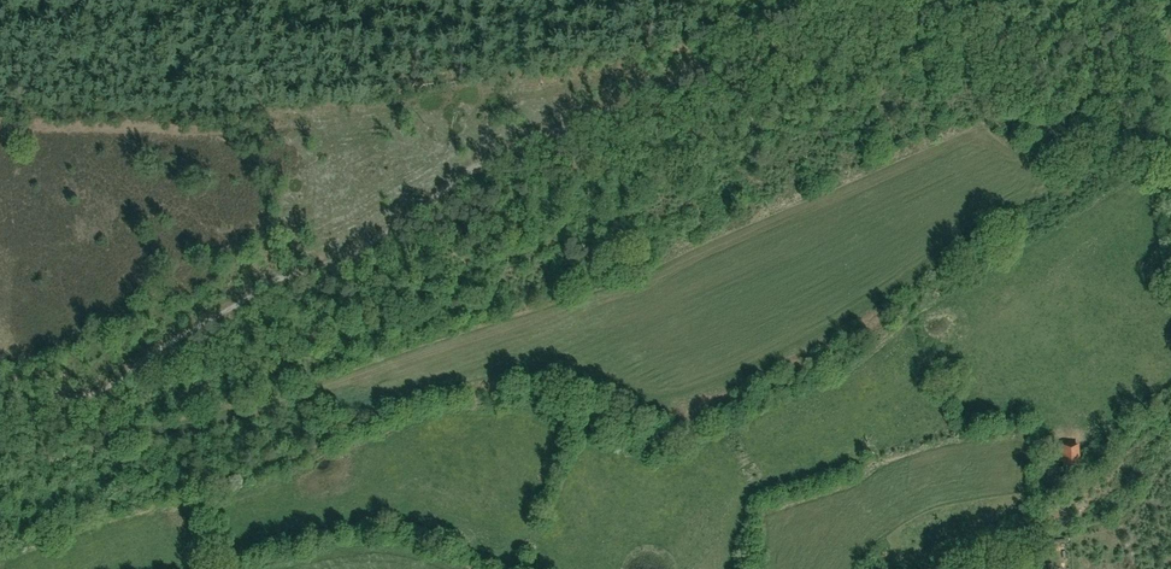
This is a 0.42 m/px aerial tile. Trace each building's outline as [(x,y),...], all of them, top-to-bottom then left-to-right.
[(1061,467),(1079,467),(1079,445),(1062,445),(1062,450),(1055,450),(1055,462),(1061,462),(1061,467)]
